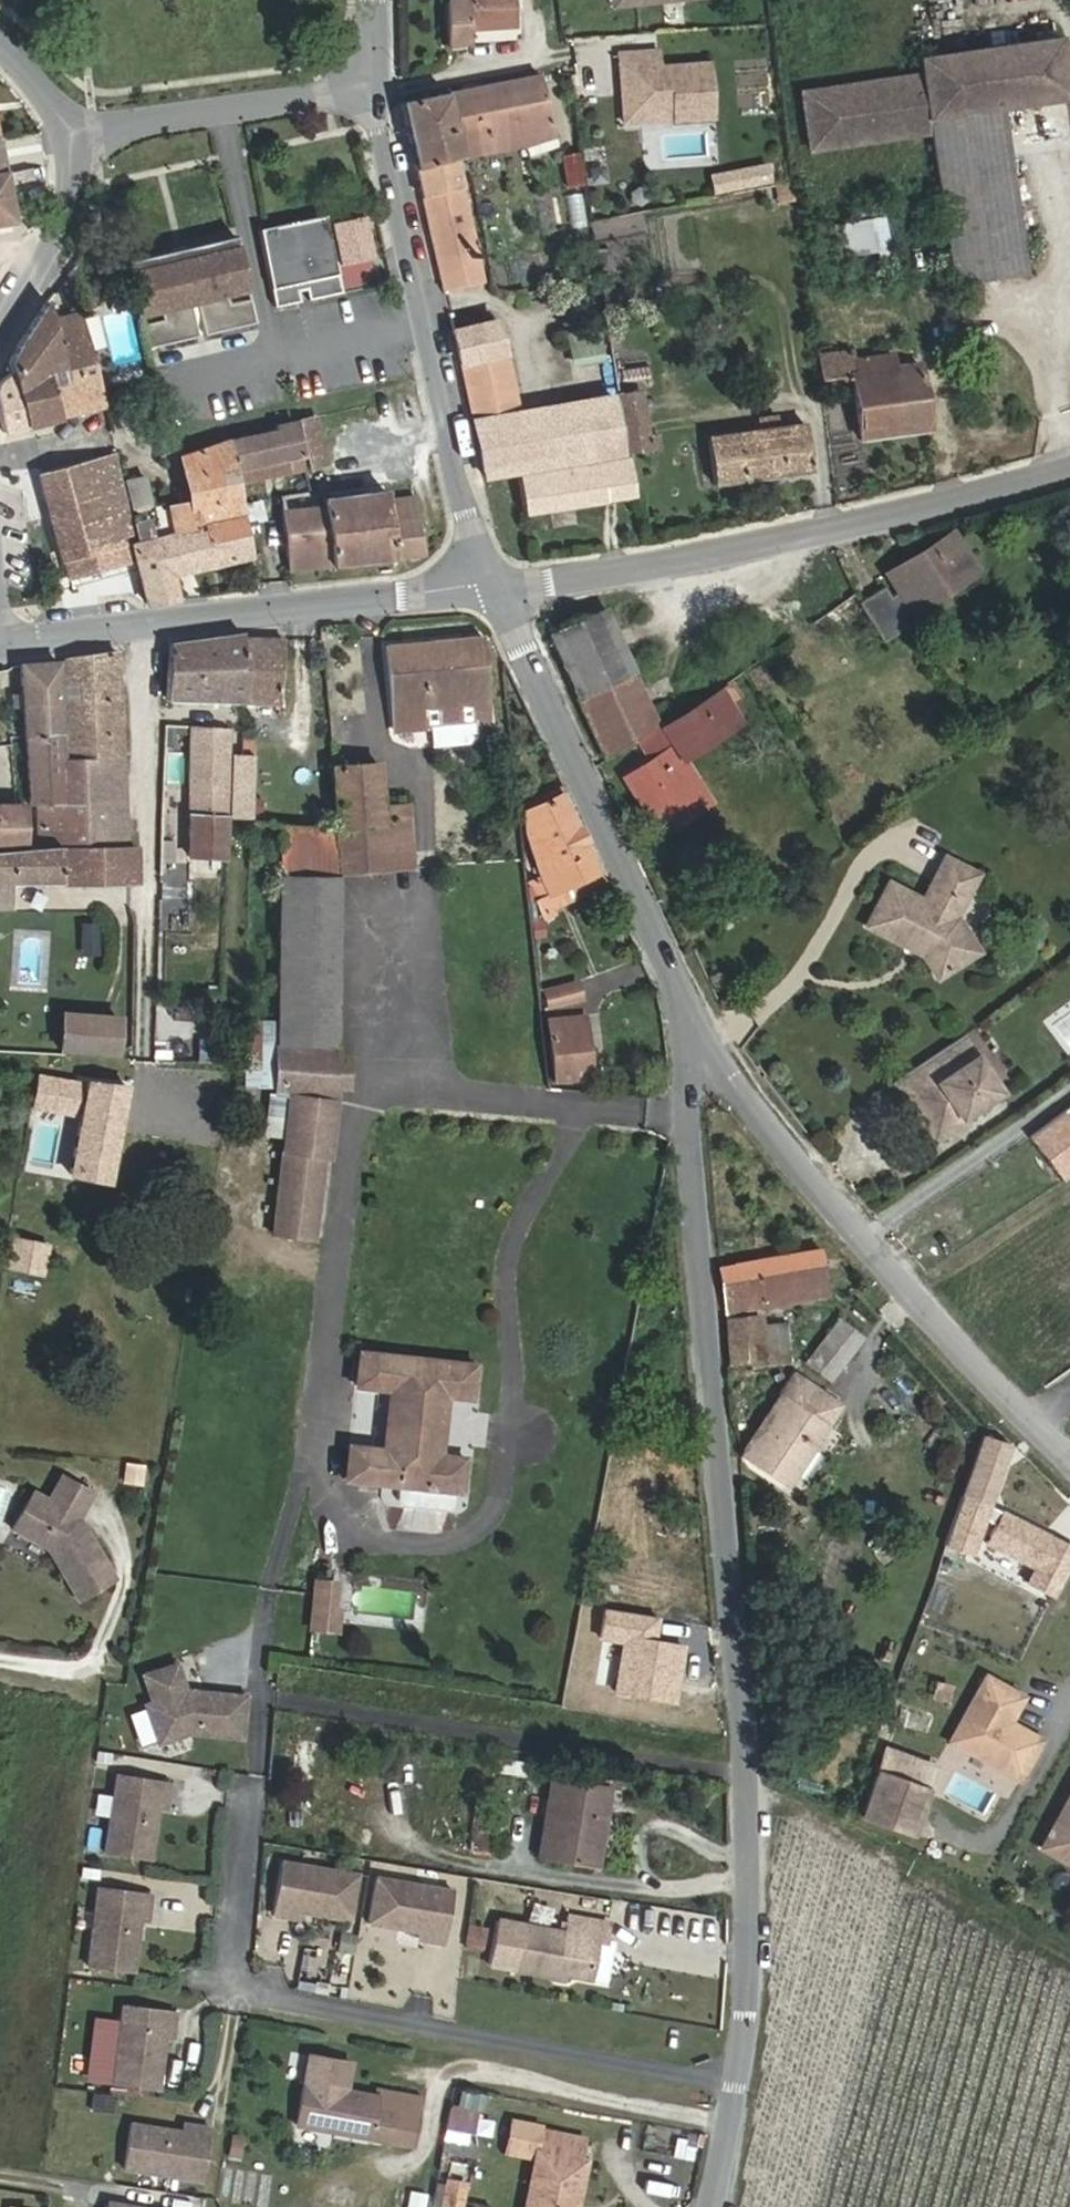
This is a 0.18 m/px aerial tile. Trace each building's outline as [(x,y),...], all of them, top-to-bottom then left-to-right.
[(446,2),(447,47),(472,42),(472,30),(515,23),(514,8),(514,0),(465,0),(446,2)] [(666,6),(666,26),(683,26),(683,6),(666,6)] [(934,125),(933,117),(981,110),(993,108),(1069,95),(1069,65),(1065,34),(923,57),(925,68),(808,87),(817,144),(934,125)] [(659,56),(619,57),(619,74),(625,74),(625,103),(645,122),(672,122),(672,126),(712,125),(711,71),(659,73),(659,56)] [(522,142),(525,151),(532,149),(530,142),(553,134),(540,74),(540,71),(447,93),(461,155),(464,155),(522,142)] [(645,122),(625,103),(625,74),(619,74),(621,128),(672,126),(672,122),(645,122)] [(449,257),(467,252),(469,258),(475,257),(471,239),(467,223),(469,222),(454,157),(461,155),(447,93),(400,103),(440,289),(455,285),(453,274),(449,257)] [(993,108),(981,110),(933,117),(934,125),(949,218),(1009,208),(993,108)] [(532,149),(555,143),(553,134),(530,142),(532,149)] [(567,186),(584,183),(580,153),(561,156),(567,186)] [(770,181),(767,164),(735,171),(738,187),(770,181)] [(738,187),(735,171),(713,175),(716,192),(738,187)] [(13,223),(8,197),(0,198),(0,224),(13,223)] [(949,218),(960,284),(1020,275),(1009,208),(949,218)] [(324,214),(258,230),(273,305),(299,300),(298,290),(305,288),(307,299),(341,292),(336,264),(324,214)] [(859,220),(864,248),(889,244),(884,215),(859,220)] [(125,262),(139,316),(159,312),(191,304),(202,301),(228,295),(248,290),(235,235),(125,262)] [(474,282),(481,280),(475,257),(469,258),(467,252),(449,257),(453,274),(471,270),(474,282)] [(391,283),(386,255),(336,264),(341,292),(391,283)] [(455,285),(474,282),(471,270),(453,274),(455,285)] [(593,290),(591,279),(566,286),(568,296),(593,290)] [(527,293),(526,289),(515,291),(516,294),(516,297),(524,296),(527,295),(527,293)] [(255,320),(250,301),(230,306),(228,295),(202,301),(209,331),(255,320)] [(516,297),(519,307),(527,305),(524,296),(516,297)] [(19,341),(8,362),(11,373),(25,428),(59,419),(50,386),(47,377),(65,372),(68,382),(96,374),(80,313),(52,326),(46,302),(19,341)] [(198,333),(191,304),(159,312),(161,322),(142,327),(146,346),(198,333)] [(497,322),(450,332),(457,364),(504,354),(497,322)] [(566,337),(572,366),(605,360),(598,330),(566,337)] [(856,360),(855,351),(821,355),(824,381),(854,377),(862,440),(928,429),(920,364),(896,367),(893,356),(856,360)] [(470,424),(516,414),(504,354),(457,364),(470,424)] [(621,380),(648,378),(647,366),(620,368),(621,380)] [(50,386),(68,382),(65,372),(47,377),(50,386)] [(2,433),(25,428),(11,373),(0,379),(0,423),(2,433)] [(59,419),(104,408),(102,397),(96,374),(68,382),(50,386),(59,419)] [(649,444),(640,391),(621,395),(629,447),(649,444)] [(621,451),(609,394),(584,399),(595,456),(621,451)] [(470,424),(483,479),(595,456),(584,399),(516,414),(470,424)] [(318,419),(296,422),(306,470),(328,467),(318,419)] [(714,484),(813,470),(806,423),(708,437),(714,484)] [(235,484),(304,470),(292,424),(275,429),(275,431),(226,441),(235,484)] [(182,457),(192,503),(154,511),(160,538),(243,516),(235,484),(226,441),(182,457)] [(69,576),(119,563),(121,568),(134,565),(126,542),(134,540),(114,458),(40,476),(61,560),(65,559),(69,576)] [(629,458),(518,478),(524,513),(635,494),(629,458)] [(323,512),(281,517),(287,572),(424,557),(412,497),(386,501),(384,493),(323,503),(323,512)] [(243,516),(160,538),(139,544),(132,546),(146,604),(175,601),(169,575),(251,556),(243,516)] [(910,601),(981,556),(962,527),(892,572),(903,589),(909,598),(910,601)] [(884,620),(906,604),(905,601),(909,598),(903,589),(898,592),(892,583),(870,598),(884,620)] [(609,760),(637,743),(659,729),(603,613),(551,638),(609,760)] [(241,635),(170,644),(169,671),(241,669),(241,638),(241,635)] [(480,637),(384,647),(390,716),(487,706),(480,637)] [(241,672),(246,673),(244,703),(280,704),(280,640),(241,638),(241,669),(241,672)] [(117,652),(64,659),(65,683),(76,682),(118,677),(117,652)] [(61,733),(55,662),(19,666),(21,692),(22,708),(24,735),(61,733)] [(750,675),(760,690),(769,683),(760,668),(750,675)] [(241,669),(169,671),(168,702),(244,703),(246,673),(241,672),(241,669)] [(118,677),(76,682),(77,698),(65,699),(66,730),(69,733),(70,758),(93,758),(122,757),(118,677)] [(76,682),(65,683),(65,699),(77,698),(76,682)] [(671,742),(675,749),(625,780),(660,837),(710,806),(679,754),(743,714),(740,709),(732,714),(728,707),(736,702),(728,688),(663,729),(662,726),(659,729),(637,743),(647,757),(671,742)] [(21,692),(11,692),(12,708),(22,708),(21,692)] [(392,734),(471,727),(471,735),(490,733),(487,706),(390,716),(392,734)] [(190,727),(187,855),(191,855),(220,857),(224,857),(229,730),(190,727)] [(24,735),(29,805),(36,804),(67,802),(66,771),(65,758),(64,732),(61,733),(24,735)] [(250,756),(233,756),(231,818),(248,819),(250,756)] [(93,758),(94,769),(66,771),(67,802),(124,802),(122,757),(93,758)] [(93,758),(70,758),(65,758),(66,771),(94,769),(93,758)] [(331,762),(334,831),(330,830),(335,874),(385,870),(382,809),(380,806),(377,765),(341,769),(340,762),(331,762)] [(603,886),(559,796),(523,812),(524,830),(542,875),(530,882),(544,913),(603,886)] [(124,802),(67,802),(36,804),(37,848),(126,847),(124,802)] [(22,847),(23,807),(0,807),(0,847),(22,847)] [(413,868),(409,808),(382,809),(385,870),(413,868)] [(281,828),(279,881),(340,882),(341,874),(335,874),(330,830),(281,828)] [(126,847),(37,848),(0,851),(0,906),(9,906),(9,884),(137,881),(136,847),(126,847)] [(987,877),(954,857),(927,898),(895,878),(869,917),(918,949),(931,976),(979,953),(961,917),(987,877)] [(340,882),(279,881),(277,1021),(276,1049),(336,1050),(340,882)] [(98,950),(98,923),(81,923),(81,951),(98,950)] [(551,990),(554,1008),(588,1000),(584,983),(551,990)] [(63,1014),(60,1050),(88,1052),(90,1017),(63,1014)] [(115,1054),(118,1019),(90,1017),(88,1052),(115,1054)] [(583,1017),(546,1021),(550,1056),(587,1053),(583,1017)] [(276,1049),(277,1021),(248,1020),(247,1081),(275,1082),(276,1049)] [(1061,1030),(1069,1044),(1069,1024),(1061,1030)] [(216,1060),(214,1038),(196,1039),(197,1061),(216,1060)] [(984,1069),(962,1038),(896,1085),(917,1116),(984,1069)] [(336,1050),(276,1049),(275,1082),(275,1101),(290,1102),(334,1107),(336,1050)] [(553,1083),(590,1080),(587,1053),(550,1056),(553,1083)] [(341,1055),(340,1089),(350,1089),(351,1055),(341,1055)] [(984,1069),(917,1116),(937,1144),(960,1129),(957,1124),(966,1119),(1002,1095),(984,1069)] [(126,1087),(87,1082),(73,1150),(112,1157),(126,1087)] [(285,1144),(290,1102),(275,1101),(269,1142),(285,1144)] [(334,1107),(290,1102),(285,1144),(272,1238),(312,1244),(323,1166),(327,1167),(334,1107)] [(1034,1138),(1048,1157),(1066,1181),(1069,1178),(1069,1111),(1034,1138)] [(960,1129),(968,1123),(966,1119),(957,1124),(960,1129)] [(73,1150),(68,1173),(107,1181),(112,1157),(73,1150)] [(40,1274),(45,1246),(11,1240),(6,1268),(40,1274)] [(719,1268),(726,1313),(758,1308),(830,1297),(822,1252),(719,1268)] [(758,1308),(726,1313),(729,1349),(786,1345),(784,1326),(760,1328),(758,1308)] [(861,1327),(837,1310),(815,1342),(839,1360),(861,1327)] [(815,1342),(807,1354),(831,1371),(839,1360),(815,1342)] [(729,1349),(731,1370),(788,1365),(786,1345),(729,1349)] [(447,1396),(471,1397),(473,1365),(360,1355),(357,1387),(387,1390),(404,1392),(399,1453),(382,1452),(351,1450),(350,1482),(400,1487),(456,1491),(463,1492),(465,1459),(442,1456),(447,1396)] [(843,1405),(799,1375),(785,1396),(829,1427),(843,1405)] [(404,1392),(387,1390),(382,1452),(399,1453),(404,1392)] [(743,1458),(786,1488),(829,1427),(785,1396),(743,1458)] [(983,1529),(1013,1447),(986,1437),(956,1520),(968,1524),(983,1529)] [(147,1484),(149,1463),(127,1461),(125,1482),(147,1484)] [(114,1576),(84,1523),(97,1501),(64,1481),(51,1505),(31,1493),(13,1524),(48,1545),(79,1596),(114,1576)] [(454,1511),(456,1491),(400,1487),(399,1506),(454,1511)] [(968,1524),(956,1520),(944,1554),(956,1559),(968,1524)] [(956,1559),(944,1554),(936,1577),(947,1581),(956,1559)] [(331,1612),(334,1586),(314,1585),(312,1611),(331,1612)] [(336,1634),(337,1613),(331,1612),(312,1611),(310,1631),(336,1634)] [(626,1644),(618,1692),(678,1702),(687,1648),(657,1643),(661,1620),(631,1615),(609,1611),(604,1640),(626,1644)] [(168,1660),(135,1673),(145,1700),(138,1703),(153,1742),(185,1729),(236,1733),(239,1691),(187,1687),(187,1692),(181,1692),(168,1660)] [(1043,1745),(1010,1727),(1015,1717),(1008,1713),(1017,1697),(986,1681),(950,1747),(1021,1786),(1043,1745)] [(881,1759),(860,1820),(910,1839),(931,1776),(881,1759)] [(173,1784),(121,1777),(109,1855),(154,1863),(163,1804),(169,1805),(173,1784)] [(553,1786),(542,1862),(597,1870),(606,1794),(553,1786)] [(1049,1843),(1069,1856),(1069,1802),(1049,1843)] [(475,1833),(471,1850),(490,1856),(495,1838),(475,1833)] [(1045,1853),(1069,1868),(1069,1867),(1069,1856),(1049,1843),(1045,1853)] [(357,1880),(280,1867),(271,1919),(290,1922),(291,1916),(349,1926),(357,1880)] [(451,1897),(374,1883),(366,1929),(424,1939),(423,1945),(442,1948),(451,1897)] [(154,1896),(102,1889),(91,1967),(136,1974),(145,1916),(151,1917),(154,1896)] [(610,1928),(567,1921),(566,1929),(609,1936),(610,1928)] [(517,1975),(524,1932),(497,1927),(490,1970),(517,1975)] [(489,1944),(490,1932),(465,1928),(463,1940),(489,1944)] [(564,1938),(524,1932),(517,1975),(557,1981),(557,1977),(589,1982),(596,1944),(607,1946),(609,1936),(566,1929),(564,1938)] [(488,1949),(489,1944),(463,1940),(463,1946),(488,1949)] [(605,1985),(611,1946),(607,1946),(596,1944),(589,1982),(605,1985)] [(177,2015),(125,2007),(113,2086),(159,2093),(167,2035),(174,2036),(177,2015)] [(345,2062),(304,2054),(299,2081),(341,2089),(345,2062)] [(299,2081),(292,2125),(380,2138),(385,2112),(406,2116),(410,2091),(371,2085),(370,2094),(341,2089),(299,2081)] [(476,2133),(480,2091),(450,2088),(446,2130),(476,2133)] [(402,2142),(406,2116),(385,2112),(380,2138),(402,2142)] [(188,2134),(130,2126),(123,2171),(202,2183),(210,2131),(189,2128),(188,2134)] [(509,2156),(532,2160),(522,2206),(572,2206),(584,2147),(538,2138),(539,2133),(516,2129),(509,2156)] [(682,2154),(685,2139),(651,2132),(648,2147),(682,2154)] [(228,2135),(225,2159),(239,2160),(242,2137),(228,2135)] [(427,2191),(409,2188),(405,2206),(424,2206),(427,2191)] [(459,2190),(443,2188),(440,2206),(457,2206),(459,2190)]
